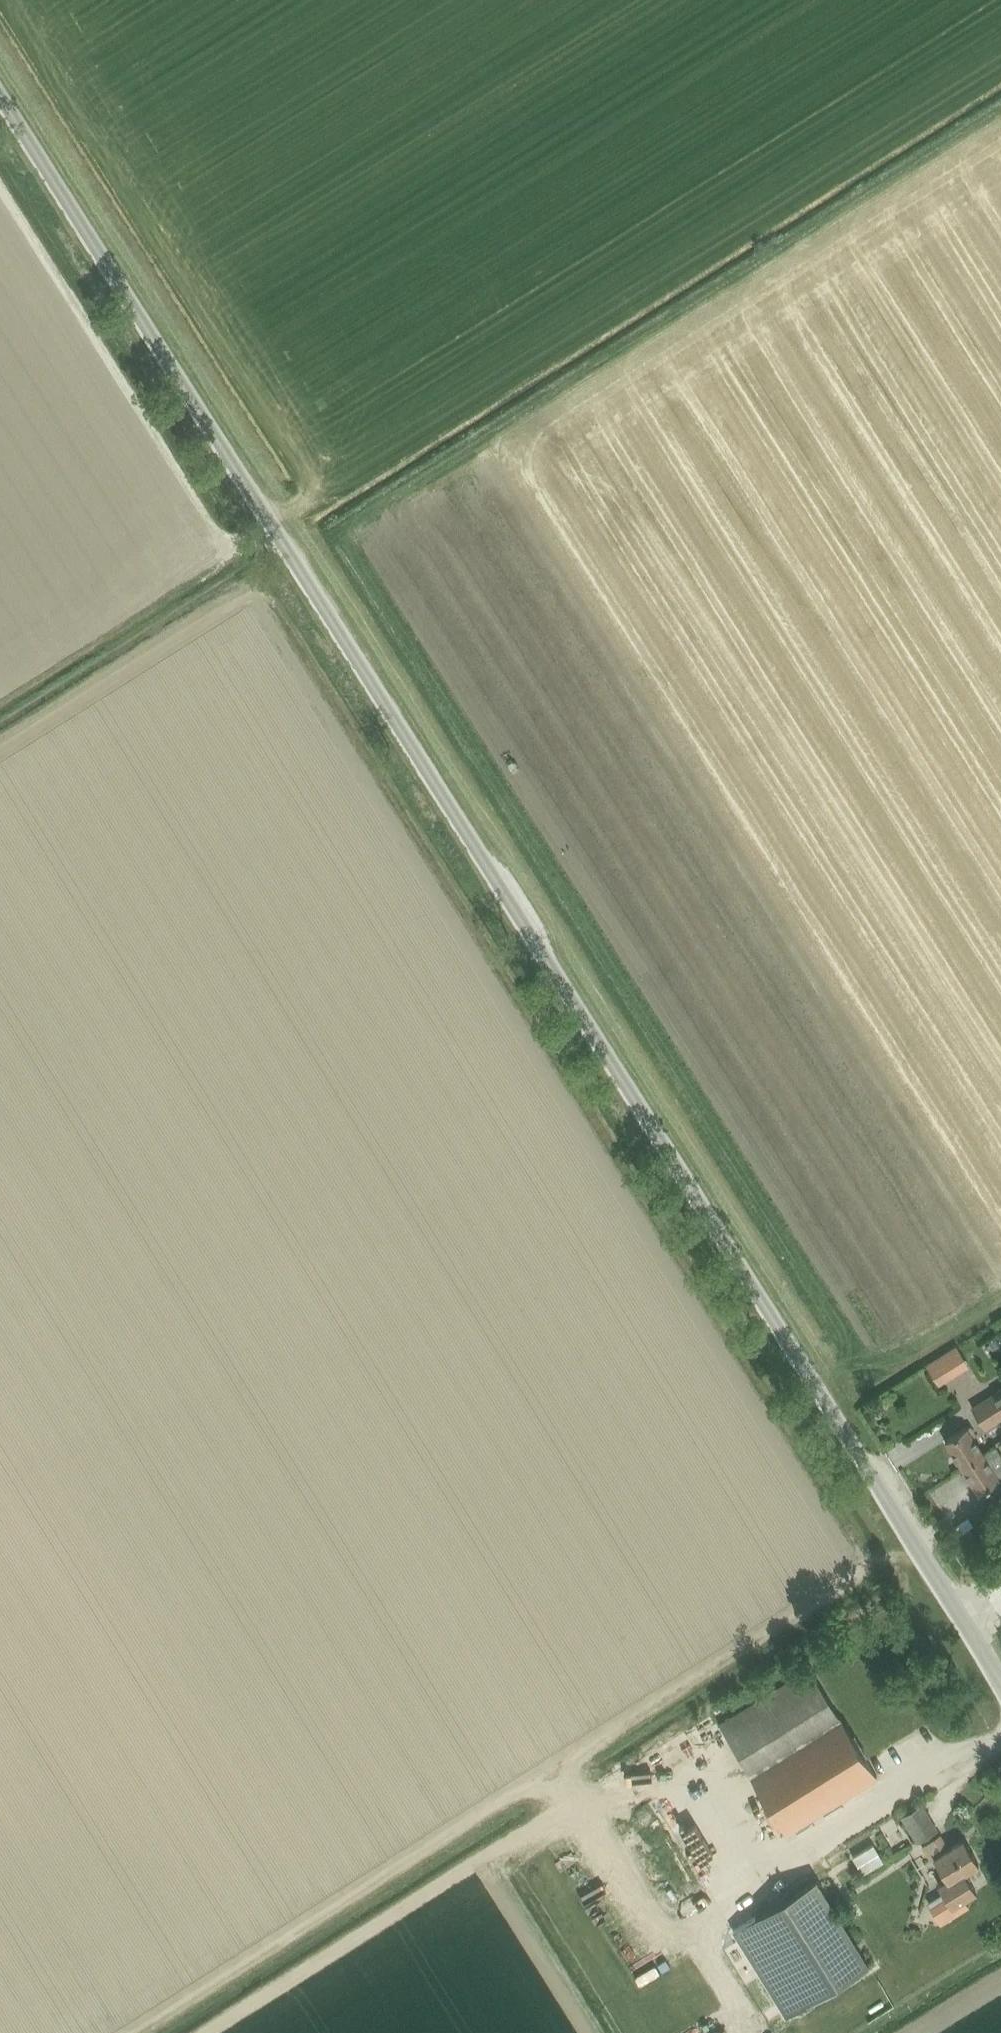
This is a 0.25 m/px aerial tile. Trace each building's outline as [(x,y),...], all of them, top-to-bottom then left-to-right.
[(970,1408),(983,1429),(1000,1418),(1000,1389),(970,1408)] [(980,1455),(970,1438),(964,1429),(943,1442),(959,1468),(980,1455)] [(959,1468),(975,1494),(1000,1478),(1000,1459),(994,1447),(981,1455),(980,1455),(959,1468)] [(875,1778),(840,1723),(840,1722),(806,1668),(716,1725),(750,1778),(786,1834),(875,1778)] [(920,1805),(900,1817),(916,1843),(936,1830),(920,1805)] [(889,1841),(898,1836),(891,1823),(881,1828),(889,1841)] [(861,1866),(880,1851),(867,1836),(849,1850),(861,1866)] [(939,1836),(921,1847),(930,1862),(933,1860),(946,1881),(937,1887),(950,1908),(949,1916),(957,1918),(960,1902),(975,1893),(963,1875),(977,1866),(962,1841),(947,1850),(939,1836)] [(788,2016),(806,2005),(868,1966),(815,1880),(735,1930),(788,2016)]
